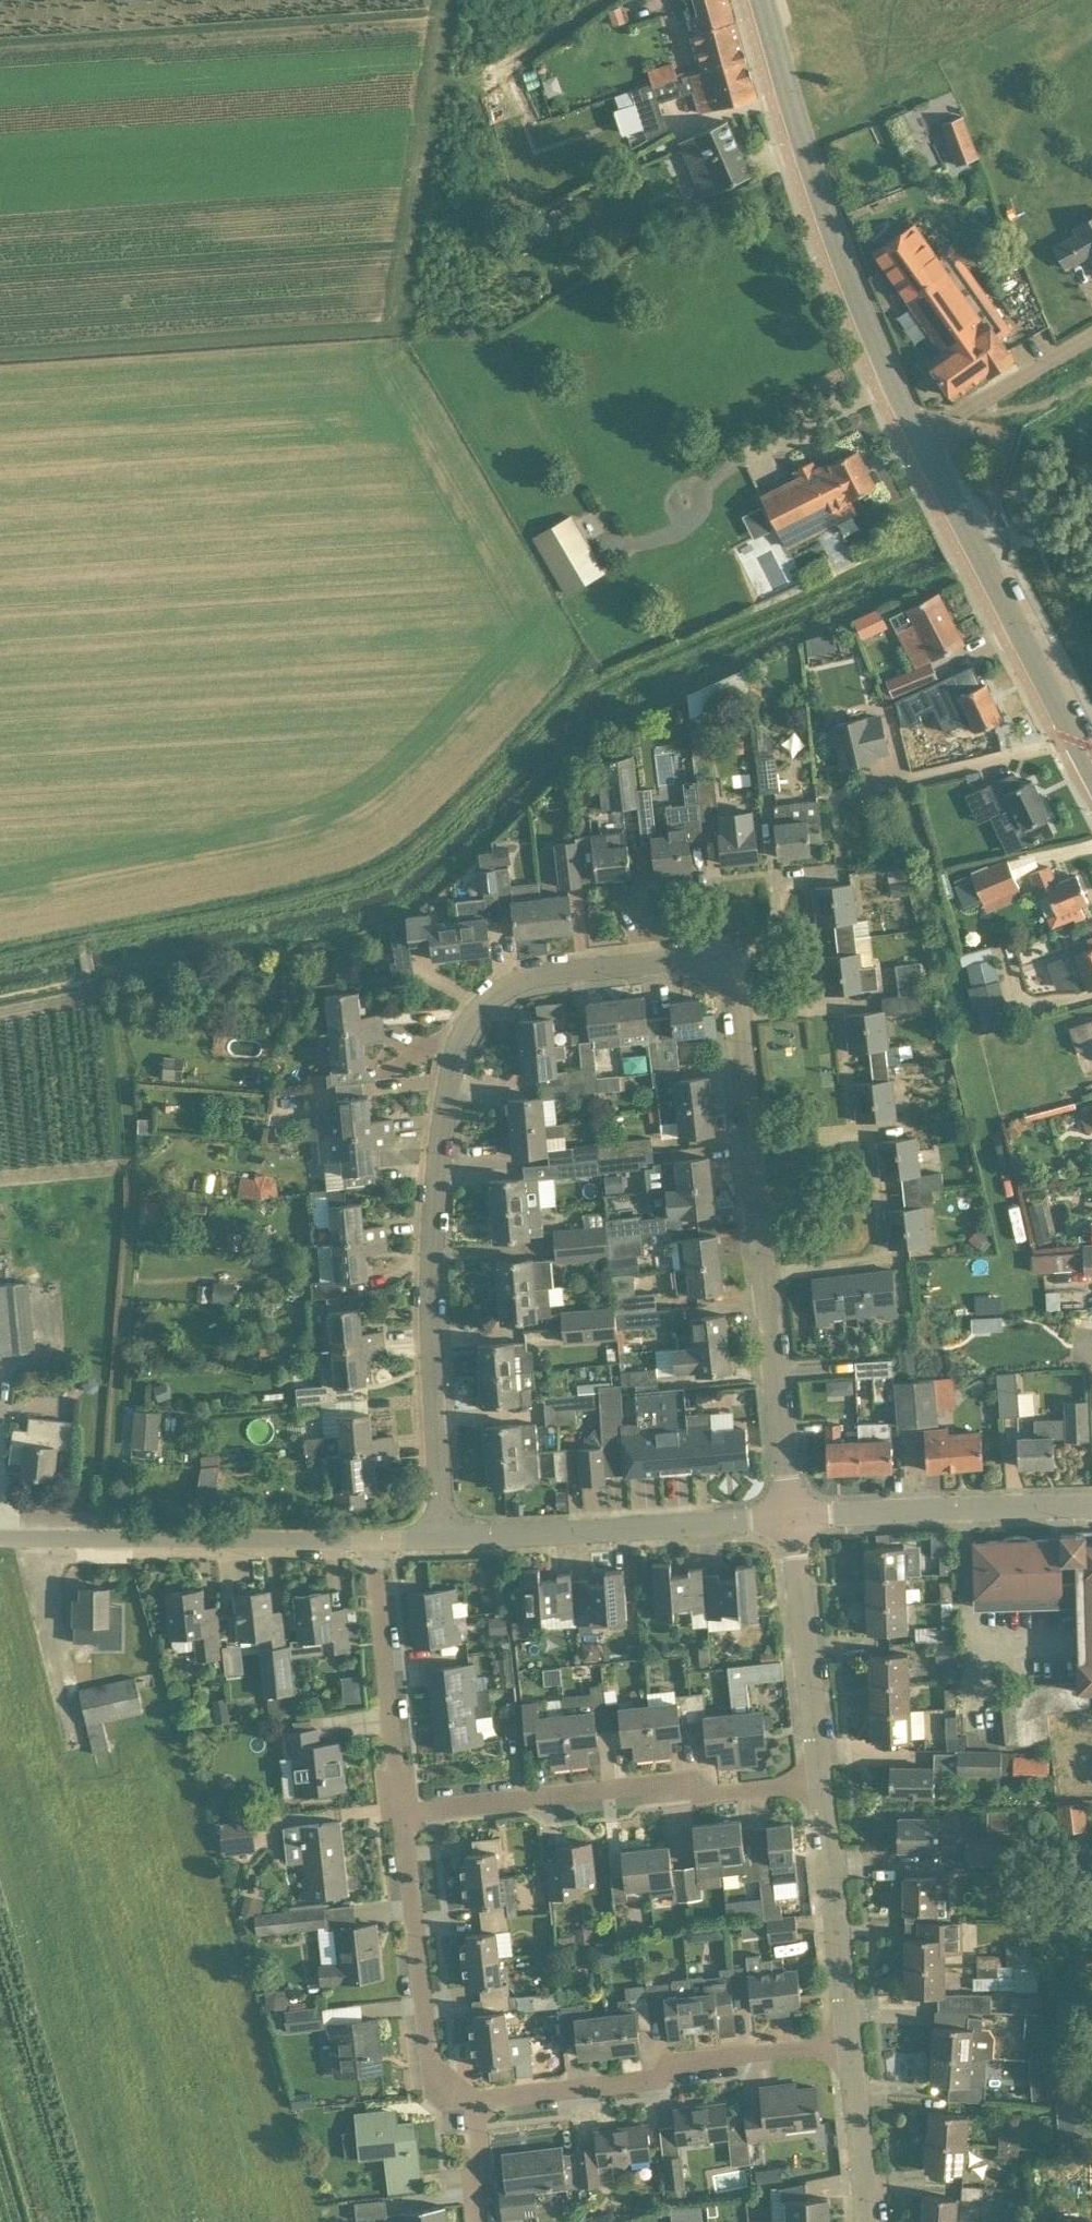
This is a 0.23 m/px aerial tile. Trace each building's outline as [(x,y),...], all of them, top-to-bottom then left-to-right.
[(704,71),(748,58),(737,20),(735,21),(729,0),(686,0),(695,32),(693,33),(704,71)] [(613,25),(626,21),(622,6),(609,10),(613,25)] [(699,111),(759,96),(748,58),(704,71),(678,78),(654,86),(659,101),(694,90),(699,111)] [(678,78),(676,72),(673,63),(649,71),(654,86),(678,78)] [(977,156),(962,117),(945,123),(959,162),(977,156)] [(665,118),(643,125),(648,140),(668,128),(665,118)] [(702,196),(733,183),(734,184),(739,181),(738,180),(751,175),(727,120),(679,141),(702,196)] [(1079,229),(1082,234),(1057,248),(1068,268),(1091,254),(1091,221),(1079,229)] [(989,375),(1014,357),(988,319),(983,323),(914,224),(875,252),(921,317),(945,351),(929,362),(953,396),(987,372),(989,375)] [(526,225),(520,227),(526,247),(533,244),(526,225)] [(972,272),(984,265),(968,235),(956,241),(972,272)] [(857,512),(850,498),(875,486),(857,450),(819,468),(814,458),(794,470),(799,478),(761,496),(786,548),(857,512)] [(756,536),(775,527),(764,504),(745,513),(756,536)] [(567,593),(603,572),(570,516),(534,536),(567,593)] [(933,659),(965,642),(939,592),(907,608),(890,616),(916,667),(933,658),(933,659)] [(857,616),(865,635),(892,625),(884,605),(857,616)] [(812,655),(838,650),(835,631),(808,636),(812,655)] [(779,685),(800,681),(794,653),(773,657),(779,685)] [(719,679),(722,702),(745,692),(750,692),(747,669),(742,668),(719,679)] [(923,685),(916,668),(886,680),(894,698),(923,685)] [(1002,718),(986,683),(949,701),(939,681),(919,690),(939,734),(970,719),(975,731),(1002,718)] [(834,724),(843,765),(864,761),(863,757),(871,755),(872,759),(875,758),(874,755),(889,751),(881,716),(866,719),(865,717),(834,724)] [(637,790),(637,786),(632,753),(632,754),(628,738),(614,741),(617,756),(617,758),(606,761),(611,809),(638,807),(637,790)] [(758,799),(752,748),(735,750),(741,801),(758,799)] [(755,750),(756,756),(760,793),(780,791),(775,754),(773,754),(773,749),(758,749),(755,750)] [(787,757),(789,792),(808,790),(805,756),(787,757)] [(1046,818),(1050,816),(1033,781),(1021,787),(1014,772),(982,787),(995,815),(991,817),(1008,854),(1030,844),(1031,846),(1054,835),(1046,818)] [(715,778),(696,780),(701,818),(719,816),(715,778)] [(671,835),(654,837),(653,837),(657,871),(692,866),(689,839),(702,838),(700,818),(701,818),(696,780),(684,781),(686,803),(667,805),(671,835)] [(775,824),(779,856),(811,852),(809,840),(822,838),(820,817),(819,811),(818,801),(818,800),(787,803),(774,804),(777,823),(775,824)] [(719,833),(724,863),(759,859),(756,828),(754,828),(753,809),(719,813),(721,832),(719,833)] [(608,833),(592,835),(578,837),(582,884),(598,882),(597,878),(632,874),(628,844),(627,844),(626,832),(608,834),(608,833)] [(582,884),(578,837),(576,837),(577,839),(555,842),(559,887),(582,884)] [(510,846),(493,848),(493,851),(495,865),(512,864),(510,846)] [(1020,887),(1008,859),(971,874),(973,877),(981,899),(983,902),(1020,887)] [(1057,914),(1089,902),(1083,889),(1086,885),(1083,879),(1079,878),(1077,874),(1057,882),(1050,865),(1030,873),(1040,896),(1048,893),(1057,914)] [(495,868),(499,898),(512,896),(511,885),(509,866),(495,868)] [(894,878),(898,896),(911,893),(907,876),(894,878)] [(981,899),(973,877),(954,885),(963,906),(981,899)] [(829,939),(829,940),(858,936),(869,935),(867,919),(856,920),(852,883),(815,887),(819,925),(836,923),(838,938),(829,939)] [(569,895),(541,898),(545,933),(573,929),(569,895)] [(486,916),(484,900),(484,897),(456,900),(458,920),(457,920),(462,955),(491,951),(487,916),(486,916)] [(517,936),(545,933),(541,898),(512,901),(517,936)] [(457,920),(432,923),(431,912),(407,915),(409,945),(433,942),(435,959),(436,958),(462,955),(457,920)] [(876,965),(861,967),(858,936),(829,940),(838,939),(840,954),(823,956),(827,993),(864,989),(864,988),(878,987),(876,965)] [(1090,937),(1086,939),(1090,948),(1065,957),(1074,981),(1085,977),(1089,990),(1091,989),(1091,937),(1090,937)] [(993,957),(968,964),(968,965),(974,985),(999,979),(994,957),(993,957)] [(412,959),(411,959),(395,961),(391,961),(392,973),(413,976),(412,959)] [(900,994),(923,991),(920,962),(897,965),(900,994)] [(933,990),(923,991),(900,994),(901,1011),(936,1006),(933,990)] [(331,1032),(384,1026),(383,1014),(361,1016),(359,992),(359,991),(327,994),(331,1032)] [(644,996),(616,999),(621,1044),(641,1042),(645,1044),(649,1043),(652,1071),(667,1069),(660,1017),(647,1018),(644,996)] [(674,1015),(660,1017),(667,1069),(678,1068),(679,1067),(677,1042),(676,1036),(705,1033),(701,998),(672,1001),(674,1015)] [(593,1037),(594,1040),(579,1042),(582,1068),(596,1066),(594,1047),(621,1044),(616,999),(588,1002),(592,1037),(593,1037)] [(1004,1000),(979,1006),(984,1029),(1010,1023),(1004,1000)] [(519,1020),(521,1048),(555,1045),(552,1017),(565,1016),(563,1002),(537,1004),(538,1018),(519,1020)] [(208,1028),(218,1016),(205,1005),(195,1017),(208,1028)] [(860,1066),(860,1067),(886,1064),(886,1063),(900,1062),(898,1045),(887,1046),(883,1010),(847,1014),(851,1052),(871,1049),(873,1065),(860,1066)] [(1070,1027),(1078,1051),(1091,1047),(1091,1020),(1070,1027)] [(335,1069),(366,1066),(366,1065),(364,1041),(385,1039),(384,1026),(331,1032),(335,1069)] [(523,1076),(540,1074),(557,1073),(555,1045),(521,1048),(523,1076)] [(647,1053),(627,1055),(628,1069),(648,1067),(647,1053)] [(184,1065),(164,1064),(163,1079),(183,1080),(184,1065)] [(855,1083),(859,1121),(895,1117),(891,1079),(888,1079),(886,1064),(860,1067),(873,1066),(875,1081),(855,1083)] [(597,1077),(596,1066),(582,1068),(567,1069),(567,1070),(568,1083),(594,1080),(594,1077),(597,1077)] [(324,1085),(336,1083),(338,1083),(337,1072),(309,1075),(310,1086),(324,1085)] [(594,1077),(594,1080),(595,1091),(621,1089),(619,1074),(597,1077),(594,1077)] [(674,1079),(674,1081),(653,1084),(653,1086),(656,1085),(659,1109),(712,1104),(709,1076),(674,1079)] [(596,1095),(595,1091),(594,1080),(568,1083),(569,1097),(596,1095)] [(369,1096),(369,1095),(363,1096),(362,1081),(338,1083),(336,1083),(337,1093),(338,1098),(339,1114),(316,1117),(318,1138),(318,1139),(394,1132),(393,1118),(371,1120),(369,1097),(369,1096)] [(511,1128),(546,1125),(543,1096),(509,1099),(511,1128)] [(715,1131),(712,1104),(659,1109),(659,1111),(660,1120),(661,1122),(680,1120),(681,1136),(715,1131)] [(1082,1111),(1087,1130),(1091,1128),(1091,1109),(1082,1111)] [(154,1118),(139,1117),(139,1132),(154,1133),(154,1118)] [(1027,1126),(1018,1118),(1007,1130),(1016,1138),(1027,1126)] [(513,1155),(548,1153),(548,1149),(547,1137),(565,1135),(564,1123),(546,1125),(511,1128),(513,1155)] [(395,1143),(394,1132),(318,1139),(320,1161),(343,1158),(345,1173),(376,1170),(376,1169),(374,1145),(395,1143)] [(921,1190),(920,1174),(915,1137),(879,1141),(883,1178),(903,1176),(904,1191),(892,1193),(921,1190)] [(600,1142),(602,1157),(653,1151),(652,1138),(600,1142)] [(601,1158),(602,1157),(600,1142),(574,1145),(574,1147),(575,1161),(601,1158)] [(601,1158),(603,1172),(654,1166),(653,1151),(602,1157),(601,1158)] [(711,1183),(708,1156),(678,1159),(678,1160),(664,1161),(665,1174),(664,1174),(666,1189),(711,1183)] [(575,1161),(552,1163),(553,1177),(603,1173),(603,1172),(601,1158),(575,1161)] [(238,1176),(238,1195),(280,1193),(279,1174),(238,1176)] [(625,1192),(623,1174),(605,1176),(607,1194),(625,1192)] [(525,1176),(490,1180),(492,1209),(541,1205),(539,1178),(525,1180),(525,1176)] [(684,1216),(714,1212),(711,1183),(666,1189),(668,1203),(669,1203),(670,1216),(684,1214),(684,1216)] [(333,1242),(387,1237),(385,1224),(364,1227),(361,1203),(362,1203),(362,1201),(346,1203),(345,1189),(328,1190),(332,1225),(313,1226),(315,1244),(317,1244),(333,1242)] [(928,1243),(923,1206),(921,1190),(892,1193),(892,1194),(905,1192),(906,1208),(886,1210),(890,1247),(928,1243)] [(145,1222),(160,1223),(161,1201),(147,1200),(146,1205),(145,1217),(145,1222)] [(1022,1203),(1009,1205),(1014,1239),(1028,1237),(1022,1203)] [(530,1236),(530,1235),(543,1234),(541,1205),(492,1209),(495,1240),(530,1236)] [(609,1240),(643,1235),(641,1215),(607,1219),(609,1240)] [(556,1228),(558,1244),(609,1240),(607,1219),(606,1219),(606,1223),(556,1228)] [(1051,1240),(1048,1227),(1034,1230),(1037,1243),(1051,1240)] [(987,1238),(988,1237),(979,1229),(970,1239),(979,1247),(980,1246),(985,1250),(991,1243),(987,1238)] [(675,1266),(720,1261),(717,1234),(686,1237),(686,1238),(672,1240),(674,1252),(673,1252),(675,1266)] [(611,1256),(645,1252),(643,1235),(609,1240),(611,1256)] [(387,1237),(333,1242),(336,1279),(336,1280),(369,1277),(369,1275),(368,1276),(366,1251),(388,1249),(387,1237)] [(560,1262),(611,1256),(609,1240),(558,1244),(560,1262)] [(1082,1243),(1083,1251),(1084,1268),(1084,1273),(1091,1273),(1091,1243),(1082,1243)] [(1084,1268),(1083,1251),(1032,1254),(1033,1271),(1084,1268)] [(614,1274),(633,1271),(631,1256),(612,1259),(614,1274)] [(551,1257),(532,1259),(532,1257),(497,1261),(500,1291),(549,1286),(554,1286),(551,1257)] [(692,1294),(723,1290),(720,1261),(675,1266),(677,1282),(678,1294),(692,1293),(692,1294)] [(898,1315),(893,1269),(867,1272),(871,1312),(884,1310),(885,1317),(898,1315)] [(865,1272),(840,1275),(845,1315),(857,1314),(858,1319),(868,1318),(872,1318),(871,1312),(867,1272),(866,1270),(865,1271),(865,1272)] [(612,1274),(614,1305),(615,1314),(657,1309),(655,1291),(635,1293),(633,1273),(612,1274)] [(812,1278),(817,1324),(831,1323),(830,1317),(845,1315),(840,1275),(840,1273),(838,1274),(838,1275),(812,1278)] [(336,1279),(321,1280),(311,1281),(313,1297),(313,1298),(327,1296),(336,1296),(336,1294),(336,1280),(336,1279)] [(35,1350),(29,1281),(0,1284),(0,1354),(35,1350)] [(233,1304),(234,1288),(214,1286),(213,1303),(233,1304)] [(536,1318),(536,1317),(552,1315),(549,1286),(500,1291),(502,1321),(536,1318)] [(1047,1310),(1061,1309),(1060,1290),(1046,1291),(1047,1310)] [(367,1291),(336,1294),(336,1296),(327,1296),(329,1310),(332,1348),(385,1343),(384,1329),(362,1331),(360,1307),(361,1307),(360,1306),(359,1306),(358,1293),(367,1292),(367,1291)] [(989,1311),(1002,1311),(1001,1298),(993,1298),(988,1304),(989,1311)] [(563,1310),(564,1325),(616,1321),(615,1314),(614,1305),(563,1310)] [(616,1321),(616,1328),(623,1327),(666,1323),(664,1308),(657,1309),(615,1314),(616,1321)] [(729,1341),(726,1314),(691,1317),(692,1334),(677,1336),(679,1347),(733,1341),(733,1340),(729,1341)] [(972,1331),(985,1331),(984,1317),(972,1318),(972,1331)] [(870,1327),(868,1318),(858,1319),(859,1328),(870,1327)] [(604,1339),(604,1350),(618,1349),(616,1328),(616,1321),(564,1325),(566,1342),(604,1339)] [(526,1341),(479,1345),(481,1375),(517,1372),(515,1355),(527,1354),(526,1341)] [(733,1342),(733,1341),(679,1347),(673,1347),(676,1372),(696,1370),(697,1374),(732,1369),(729,1342),(733,1342)] [(336,1385),(368,1381),(367,1380),(365,1356),(386,1354),(385,1343),(332,1348),(336,1385)] [(899,1349),(901,1374),(915,1373),(913,1348),(899,1349)] [(636,1391),(658,1389),(656,1367),(625,1370),(623,1351),(619,1351),(620,1361),(622,1384),(636,1383),(636,1391)] [(875,1375),(876,1385),(895,1384),(895,1381),(894,1359),(856,1361),(857,1377),(875,1375)] [(517,1372),(481,1375),(483,1404),(531,1400),(531,1386),(518,1387),(517,1372)] [(1017,1372),(997,1373),(999,1416),(1019,1415),(1017,1372)] [(100,1382),(95,1375),(89,1374),(83,1377),(82,1384),(87,1391),(93,1393),(98,1389),(100,1382)] [(955,1375),(942,1375),(943,1407),(956,1406),(955,1375)] [(840,1387),(847,1393),(854,1393),(853,1378),(840,1379),(840,1387)] [(938,1422),(935,1378),(895,1381),(898,1425),(938,1422)] [(159,1401),(168,1398),(163,1382),(154,1385),(159,1401)] [(684,1387),(658,1389),(636,1391),(638,1423),(623,1424),(620,1384),(599,1386),(599,1391),(600,1405),(603,1445),(605,1475),(626,1473),(626,1474),(710,1469),(709,1449),(701,1450),(700,1444),(692,1445),(689,1414),(687,1414),(684,1387)] [(546,1396),(547,1409),(600,1405),(599,1391),(546,1396)] [(1089,1439),(1088,1398),(1064,1399),(1065,1418),(1034,1419),(1035,1437),(1017,1438),(1019,1465),(1055,1464),(1053,1436),(1066,1436),(1066,1440),(1089,1439)] [(547,1409),(548,1424),(576,1422),(575,1409),(600,1407),(600,1405),(547,1409)] [(158,1447),(162,1412),(135,1409),(132,1444),(158,1447)] [(370,1412),(338,1415),(340,1435),(305,1438),(307,1454),(395,1444),(394,1435),(372,1437),(370,1413),(371,1413),(370,1412)] [(710,1469),(749,1466),(746,1429),(712,1432),(712,1425),(710,1412),(689,1414),(692,1445),(700,1444),(701,1450),(709,1449),(710,1469)] [(859,1440),(860,1470),(893,1469),(892,1439),(891,1439),(891,1422),(858,1423),(859,1440)] [(521,1423),(485,1426),(488,1456),(538,1451),(536,1423),(521,1424),(521,1423)] [(859,1440),(840,1441),(840,1424),(827,1424),(827,1442),(828,1471),(860,1470),(859,1440)] [(71,1434),(14,1427),(10,1461),(25,1463),(24,1475),(53,1478),(57,1448),(70,1448),(71,1434)] [(924,1429),(928,1470),(983,1465),(981,1431),(950,1433),(950,1427),(924,1429)] [(395,1444),(307,1454),(307,1456),(327,1454),(330,1491),(337,1490),(338,1507),(365,1504),(364,1488),(377,1487),(375,1462),(396,1460),(395,1444)] [(606,1482),(605,1475),(603,1445),(579,1448),(581,1478),(582,1484),(606,1482)] [(581,1478),(579,1448),(564,1449),(567,1479),(581,1478)] [(538,1451),(488,1456),(490,1486),(541,1481),(538,1451)] [(214,1499),(218,1477),(221,1464),(202,1466),(197,1496),(214,1499)] [(566,1491),(557,1491),(557,1509),(567,1508),(566,1491)] [(886,1542),(891,1541),(908,1541),(908,1532),(877,1534),(877,1546),(886,1546),(886,1542)] [(975,1596),(1066,1593),(1065,1588),(1063,1588),(1063,1581),(1076,1581),(1077,1602),(1075,1602),(1075,1603),(1077,1603),(1079,1659),(1078,1659),(1078,1682),(1029,1683),(1026,1684),(1023,1686),(1022,1688),(1021,1691),(1022,1697),(1024,1697),(1025,1704),(1017,1704),(1021,1745),(1051,1742),(1050,1732),(1046,1711),(1069,1709),(1091,1706),(1091,1689),(1091,1543),(1086,1543),(1086,1532),(1062,1533),(1062,1538),(1033,1538),(1030,1537),(1027,1536),(1025,1535),(1022,1535),(1019,1535),(1016,1535),(1013,1535),(1010,1536),(1008,1537),(1005,1538),(1003,1539),(974,1540),(975,1596)] [(866,1547),(867,1576),(906,1575),(905,1546),(866,1547)] [(951,1555),(940,1556),(941,1573),(952,1573),(951,1555)] [(485,1561),(486,1570),(491,1574),(500,1573),(498,1559),(485,1561)] [(694,1625),(708,1624),(705,1574),(704,1566),(689,1568),(690,1573),(672,1574),(671,1561),(653,1562),(657,1618),(674,1617),(673,1608),(692,1606),(692,1611),(693,1611),(694,1625)] [(720,1573),(705,1574),(708,1624),(724,1623),(723,1612),(740,1611),(741,1620),(759,1618),(757,1596),(763,1595),(763,1594),(757,1594),(755,1564),(737,1564),(738,1577),(720,1578),(720,1573)] [(522,1568),(525,1620),(526,1636),(532,1636),(531,1622),(544,1622),(544,1626),(575,1624),(574,1579),(573,1572),(558,1573),(558,1578),(541,1579),(540,1566),(522,1568)] [(589,1579),(574,1579),(575,1624),(580,1624),(580,1634),(593,1634),(593,1627),(628,1625),(624,1569),(606,1570),(607,1583),(589,1584),(589,1579)] [(868,1604),(907,1602),(906,1575),(867,1576),(868,1604)] [(941,1581),(941,1601),(953,1601),(952,1581),(941,1581)] [(104,1623),(106,1623),(110,1623),(110,1587),(82,1587),(82,1598),(75,1598),(75,1625),(75,1641),(104,1641),(104,1623)] [(409,1593),(412,1620),(452,1615),(462,1614),(461,1601),(457,1601),(456,1588),(409,1593)] [(168,1593),(172,1632),(173,1645),(180,1650),(198,1648),(199,1659),(222,1657),(216,1605),(204,1606),(202,1589),(168,1593)] [(236,1594),(238,1612),(241,1638),(262,1636),(268,1694),(270,1714),(299,1711),(292,1643),(290,1643),(286,1611),(273,1612),(271,1590),(236,1594)] [(325,1650),(351,1648),(346,1607),(345,1607),(347,1618),(333,1619),(330,1591),(295,1595),(299,1639),(324,1637),(325,1650)] [(482,1593),(484,1607),(498,1606),(497,1602),(496,1593),(496,1591),(482,1593)] [(908,1631),(907,1602),(868,1604),(869,1633),(908,1631)] [(953,1641),(953,1629),(954,1629),(953,1609),(942,1610),(942,1629),(936,1630),(937,1641),(953,1641)] [(454,1629),(452,1615),(412,1620),(415,1647),(461,1642),(460,1628),(454,1629)] [(491,1635),(508,1633),(506,1615),(496,1616),(489,1616),(491,1635)] [(526,1636),(525,1620),(514,1621),(515,1637),(526,1636)] [(936,1644),(937,1663),(942,1663),(942,1680),(957,1680),(957,1663),(958,1662),(957,1643),(936,1644)] [(711,1663),(709,1645),(694,1646),(696,1665),(711,1663)] [(776,1651),(761,1652),(762,1660),(777,1659),(776,1651)] [(908,1653),(870,1654),(871,1683),(909,1682),(908,1653)] [(513,1672),(511,1656),(497,1658),(499,1674),(500,1673),(513,1672)] [(771,1661),(728,1664),(739,1764),(758,1762),(755,1744),(766,1743),(763,1710),(750,1711),(747,1682),(784,1678),(782,1660),(771,1661)] [(432,1694),(477,1689),(477,1688),(471,1688),(469,1676),(475,1675),(474,1662),(429,1667),(432,1694)] [(721,1766),(739,1764),(728,1664),(727,1664),(732,1713),(707,1716),(704,1692),(690,1694),(693,1721),(705,1720),(708,1749),(719,1748),(721,1766)] [(344,1702),(364,1701),(362,1675),(342,1676),(344,1702)] [(109,1747),(103,1721),(144,1712),(136,1676),(79,1688),(93,1751),(109,1747)] [(872,1712),(910,1710),(909,1682),(871,1683),(872,1712)] [(647,1692),(648,1705),(653,1756),(673,1754),(671,1736),(681,1735),(680,1722),(693,1721),(690,1694),(676,1695),(675,1688),(647,1692)] [(956,1688),(945,1688),(945,1708),(957,1708),(956,1688)] [(432,1694),(435,1721),(474,1717),(472,1702),(478,1701),(477,1689),(432,1694)] [(565,1709),(564,1709),(571,1765),(590,1763),(588,1745),(598,1743),(597,1731),(608,1730),(605,1703),(593,1704),(591,1692),(563,1695),(565,1709)] [(211,1697),(215,1723),(230,1720),(226,1694),(211,1697)] [(571,1765),(564,1709),(547,1711),(546,1700),(538,1701),(538,1699),(521,1701),(526,1739),(539,1738),(540,1750),(551,1749),(553,1767),(571,1765)] [(636,1758),(653,1756),(648,1705),(621,1708),(620,1701),(605,1703),(608,1730),(622,1728),(624,1741),(634,1740),(636,1758)] [(507,1703),(508,1714),(517,1713),(516,1702),(507,1703)] [(1021,1745),(1017,1704),(1017,1703),(1003,1704),(1007,1746),(1021,1745)] [(872,1712),(873,1740),(911,1738),(910,1710),(872,1712)] [(178,1714),(179,1726),(181,1726),(199,1724),(198,1712),(178,1714)] [(946,1716),(946,1737),(958,1736),(957,1716),(946,1716)] [(438,1748),(484,1743),(481,1729),(475,1730),(474,1717),(435,1721),(438,1748)] [(519,1736),(518,1723),(505,1724),(506,1738),(519,1736)] [(317,1729),(317,1727),(285,1730),(288,1755),(292,1754),(296,1794),(344,1789),(338,1741),(312,1744),(311,1729),(317,1729)] [(205,1733),(202,1728),(196,1728),(192,1731),(191,1736),(194,1740),(200,1741),(204,1738),(205,1733)] [(958,1736),(947,1737),(948,1750),(966,1749),(965,1736),(958,1736)] [(1009,1751),(1002,1751),(958,1751),(958,1773),(1009,1773),(1009,1751)] [(1028,1756),(1015,1756),(1014,1756),(1014,1763),(1014,1773),(1028,1773),(1028,1756)] [(946,1767),(890,1766),(890,1795),(934,1796),(934,1781),(945,1781),(946,1767)] [(1061,1831),(1075,1829),(1071,1803),(1058,1804),(1061,1831)] [(257,1817),(251,1818),(220,1822),(224,1854),(255,1850),(254,1835),(260,1834),(257,1817)] [(939,1817),(898,1817),(898,1849),(939,1850),(939,1849),(957,1849),(958,1834),(939,1834),(939,1817)] [(742,1879),(760,1877),(761,1877),(758,1847),(745,1849),(741,1819),(718,1822),(723,1872),(739,1871),(742,1879)] [(309,1898),(350,1894),(350,1893),(346,1893),(339,1822),(342,1821),(342,1820),(301,1824),(309,1898)] [(718,1822),(693,1824),(699,1866),(686,1867),(689,1899),(702,1898),(700,1877),(721,1874),(723,1874),(723,1872),(718,1822)] [(760,1877),(760,1884),(798,1879),(796,1860),(792,1823),(768,1825),(770,1846),(758,1847),(761,1877),(760,1877)] [(461,1863),(463,1881),(500,1877),(497,1850),(503,1849),(501,1836),(473,1839),(474,1853),(467,1854),(468,1863),(461,1863)] [(1004,1864),(1004,1841),(966,1841),(965,1864),(1004,1864)] [(596,1877),(591,1842),(560,1845),(562,1865),(548,1867),(548,1861),(546,1861),(549,1896),(580,1893),(579,1879),(596,1877)] [(669,1845),(647,1847),(651,1885),(662,1884),(664,1902),(689,1899),(686,1867),(672,1868),(669,1845)] [(647,1847),(622,1850),(625,1874),(612,1876),(614,1900),(628,1899),(626,1888),(651,1885),(647,1847)] [(951,1879),(984,1879),(984,1866),(950,1866),(950,1877),(935,1878),(935,1876),(905,1876),(906,1912),(937,1911),(937,1892),(951,1892),(951,1879)] [(1004,1880),(1027,1881),(1027,1867),(1004,1867),(1004,1880)] [(480,1906),(482,1919),(510,1916),(509,1914),(520,1912),(519,1901),(515,1901),(511,1876),(500,1877),(463,1881),(465,1898),(472,1897),(473,1906),(480,1906)] [(261,1900),(246,1895),(241,1911),(255,1915),(255,1914),(262,1914),(265,1903),(261,1900)] [(750,1916),(764,1915),(763,1905),(762,1898),(762,1897),(748,1899),(750,1916)] [(764,1919),(766,1918),(783,1916),(781,1903),(763,1905),(764,1919)] [(1004,1904),(1004,1919),(1026,1919),(1026,1905),(1004,1904)] [(257,1928),(257,1934),(328,1927),(326,1907),(262,1914),(255,1914),(255,1915),(255,1918),(249,1919),(250,1929),(257,1928)] [(796,1915),(783,1916),(766,1918),(769,1940),(798,1937),(796,1915)] [(461,1944),(463,1961),(500,1957),(497,1931),(511,1929),(510,1916),(482,1919),(483,1932),(467,1934),(468,1943),(461,1944)] [(962,1920),(919,1921),(919,1923),(920,1923),(920,1937),(906,1937),(906,1966),(945,1965),(945,1951),(963,1951),(962,1920)] [(722,1922),(710,1924),(711,1933),(717,1938),(724,1937),(722,1922)] [(321,1982),(382,1976),(379,1955),(377,1956),(376,1946),(378,1946),(376,1923),(336,1928),(339,1961),(319,1964),(321,1982)] [(633,1932),(619,1933),(619,1942),(634,1941),(633,1932)] [(594,1942),(594,1934),(576,1935),(577,1943),(594,1942)] [(601,1958),(620,1955),(619,1943),(600,1945),(601,1958)] [(1032,1944),(1006,1945),(1007,1965),(1033,1964),(1032,1944)] [(1091,1968),(1091,1951),(1078,1955),(1082,1971),(1091,1968)] [(748,1964),(730,1967),(734,1998),(751,1996),(753,2010),(766,2009),(766,2015),(778,2014),(772,1958),(761,1959),(760,1954),(746,1955),(748,1964)] [(998,1966),(998,1955),(978,1955),(978,1966),(998,1966)] [(480,1986),(482,1999),(510,1996),(508,1983),(503,1984),(500,1957),(463,1961),(465,1979),(472,1978),(473,1987),(480,1986)] [(783,1957),(772,1958),(778,2014),(790,2013),(789,2006),(802,2005),(798,1968),(784,1970),(783,1957)] [(991,1994),(946,1994),(945,1965),(906,1966),(906,1994),(939,1994),(939,2010),(991,2012),(991,1994)] [(998,1966),(978,1966),(978,1976),(973,1976),(973,1989),(1015,1989),(1014,1965),(1008,1966),(998,1966)] [(1037,1965),(1014,1965),(1015,1989),(1015,1990),(1037,1990),(1037,1965)] [(733,1998),(734,1998),(730,1967),(720,1968),(721,1976),(705,1978),(700,1975),(689,1976),(695,2028),(719,2025),(718,2012),(722,2011),(721,2004),(733,2003),(733,1998)] [(647,1984),(650,2012),(666,2010),(670,2041),(686,2040),(685,2029),(695,2028),(689,1976),(673,1978),(671,1981),(647,1984)] [(620,2013),(607,2015),(611,2052),(641,2048),(639,2029),(652,2028),(650,2012),(647,1984),(625,1986),(626,1998),(618,1999),(620,2013)] [(267,1989),(267,2007),(291,2008),(291,1989),(267,1989)] [(517,1995),(519,2009),(535,2008),(534,1994),(517,1995)] [(470,2023),(472,2040),(509,2036),(506,2012),(511,2011),(510,1996),(482,1999),(483,2012),(476,2013),(477,2022),(470,2023)] [(1010,2012),(1026,2012),(1034,2013),(1034,1997),(1010,1997),(1010,2012)] [(580,2055),(611,2052),(607,2015),(591,2016),(590,2003),(563,2006),(565,2038),(578,2036),(580,2055)] [(322,2005),(288,2009),(286,2009),(280,2010),(282,2029),(288,2028),(288,2030),(324,2026),(322,2005)] [(972,2056),(987,2057),(994,2057),(995,2037),(990,2029),(982,2028),(983,2017),(970,2017),(970,2027),(935,2025),(933,2053),(972,2056)] [(343,2074),(383,2070),(377,2018),(330,2023),(334,2053),(341,2052),(343,2074)] [(527,2037),(509,2039),(509,2036),(472,2040),(474,2058),(481,2057),(482,2066),(489,2065),(491,2079),(518,2076),(518,2075),(531,2073),(527,2037)] [(1046,2059),(1045,2037),(1032,2037),(1025,2043),(1024,2058),(1029,2058),(1046,2059)] [(984,2102),(986,2083),(987,2057),(972,2056),(933,2053),(931,2082),(950,2083),(949,2099),(984,2102)] [(1046,2059),(1029,2058),(1029,2072),(1038,2079),(1047,2078),(1046,2059)] [(784,2128),(821,2123),(816,2086),(796,2088),(796,2083),(789,2083),(789,2086),(782,2087),(781,2084),(761,2087),(764,2108),(745,2110),(748,2138),(785,2134),(784,2128)] [(1059,2135),(1091,2133),(1091,2111),(1090,2090),(1055,2092),(1059,2135)] [(729,2138),(740,2136),(738,2115),(727,2116),(725,2103),(675,2109),(679,2142),(729,2136),(729,2138)] [(390,2191),(417,2188),(415,2171),(420,2171),(415,2121),(390,2124),(388,2110),(357,2114),(362,2157),(390,2153),(392,2172),(388,2172),(390,2191)] [(968,2114),(929,2112),(928,2141),(966,2143),(968,2114)] [(650,2157),(647,2125),(597,2131),(600,2163),(650,2157)] [(999,2145),(1019,2146),(1020,2136),(1000,2135),(999,2145)] [(966,2143),(928,2141),(926,2169),(965,2171),(966,2143)] [(502,2152),(506,2186),(499,2187),(503,2219),(539,2215),(536,2188),(568,2185),(562,2145),(561,2145),(562,2148),(504,2155),(503,2152),(502,2152)] [(1018,2157),(1018,2156),(1019,2146),(999,2145),(998,2156),(1018,2157)] [(599,2184),(597,2169),(594,2148),(577,2150),(581,2187),(599,2184)] [(686,2198),(681,2154),(664,2156),(670,2201),(686,2198)] [(770,2181),(769,2168),(756,2169),(758,2182),(770,2181)] [(829,2221),(828,2197),(807,2198),(807,2182),(780,2187),(781,2199),(788,2199),(788,2221),(818,2221),(829,2221)] [(983,2199),(984,2186),(962,2185),(962,2197),(983,2199)] [(924,2195),(923,2221),(924,2221),(956,2221),(958,2197),(924,2195)] [(358,2219),(388,2216),(385,2198),(355,2202),(358,2219)] [(717,2198),(707,2199),(708,2211),(718,2210),(717,2198)] [(1024,2199),(997,2200),(997,2221),(1024,2221),(1024,2199)] [(444,2206),(402,2211),(403,2221),(446,2221),(444,2206)] [(683,2206),(671,2207),(673,2221),(685,2221),(683,2206)] [(603,2214),(606,2221),(617,2221),(614,2211),(603,2214)]
